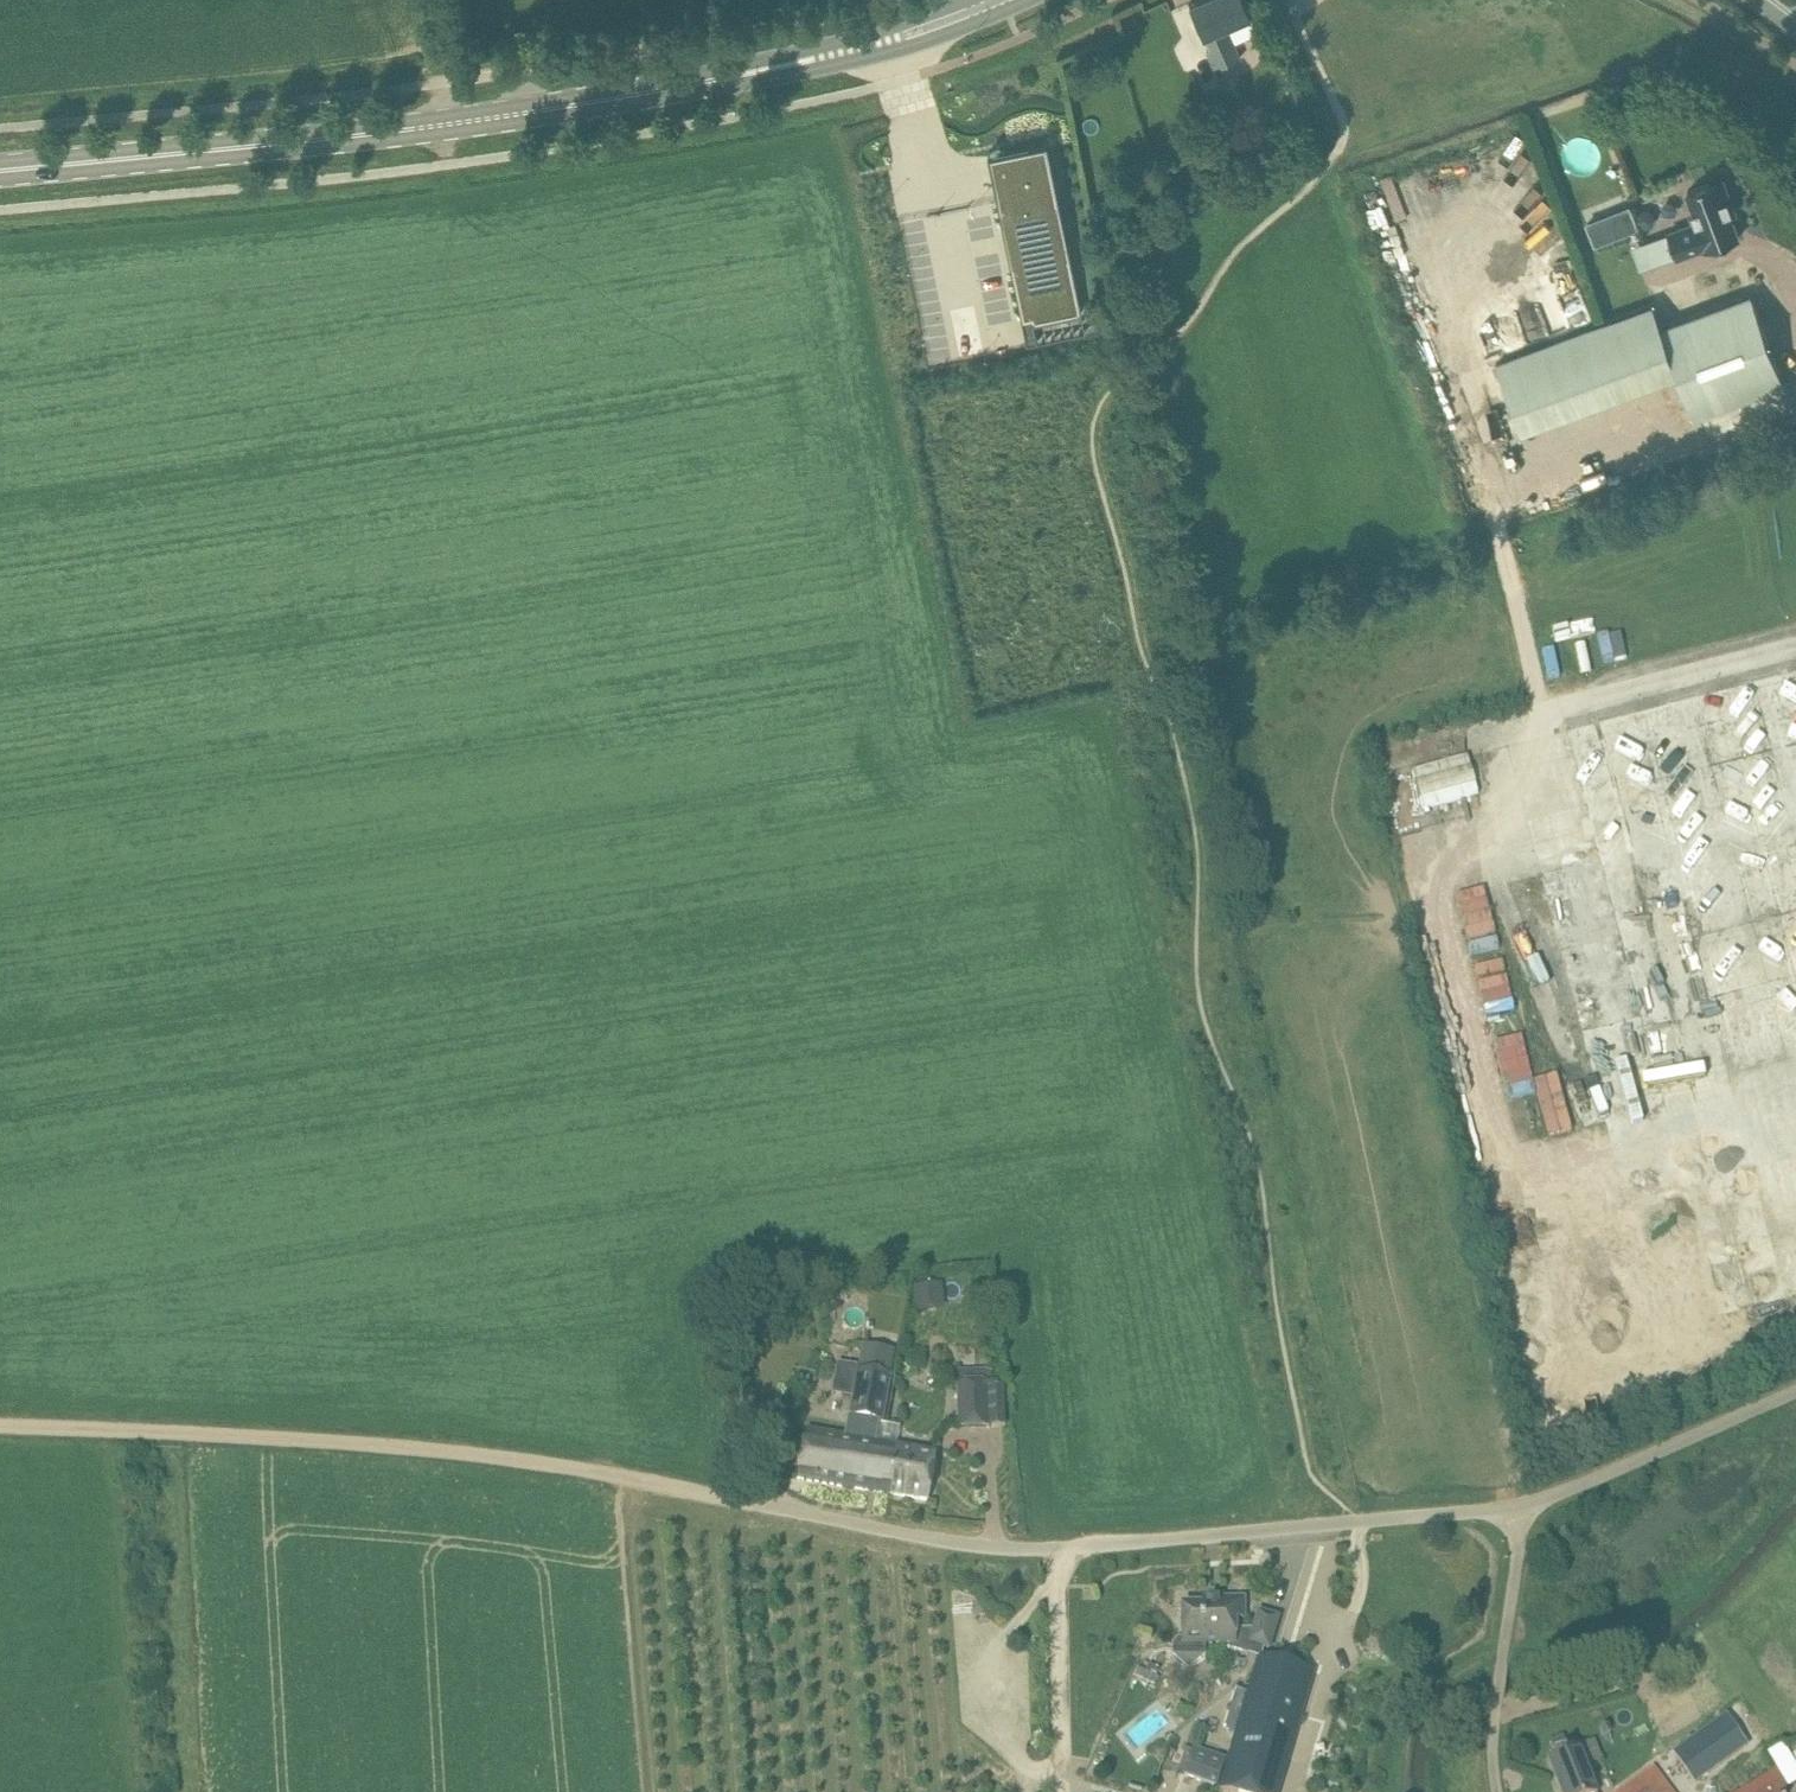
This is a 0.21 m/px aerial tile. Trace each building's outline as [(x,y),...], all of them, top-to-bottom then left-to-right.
[(1189,3),(1203,36),(1205,35),(1210,48),(1207,49),(1216,68),(1241,58),(1227,25),(1251,15),(1244,0),(1197,0),(1189,3)] [(1046,140),(988,152),(1005,236),(1009,235),(1015,263),(1010,263),(1022,321),(1081,308),(1046,140)] [(1667,232),(1677,258),(1739,235),(1728,203),(1732,202),(1723,178),(1685,191),(1694,214),(1677,220),(1679,227),(1667,232)] [(1627,203),(1583,219),(1592,244),(1636,229),(1627,203)] [(1498,362),(1523,430),(1679,373),(1695,417),(1786,383),(1753,293),(1663,326),(1655,304),(1498,362)] [(1443,785),(1436,761),(1378,777),(1384,801),(1443,785)] [(1479,887),(1452,894),(1465,940),(1491,933),(1479,887)] [(1493,938),(1466,943),(1474,977),(1500,972),(1493,938)] [(1475,981),(1481,1004),(1507,998),(1501,974),(1475,981)] [(1490,1015),(1498,1088),(1525,1085),(1517,1012),(1490,1015)] [(1506,1095),(1511,1120),(1539,1114),(1543,1134),(1566,1129),(1553,1074),(1530,1079),(1532,1089),(1506,1095)] [(913,1301),(936,1301),(935,1282),(913,1283),(913,1301)] [(806,1428),(798,1477),(890,1493),(895,1467),(872,1463),(876,1442),(877,1441),(880,1422),(894,1350),(863,1345),(847,1436),(806,1428)] [(988,1381),(958,1382),(959,1427),(1004,1426),(1003,1381),(988,1381)] [(876,1442),(872,1463),(895,1467),(890,1493),(929,1499),(937,1452),(897,1444),(877,1441),(876,1442)] [(1231,1647),(1259,1655),(1259,1654),(1266,1656),(1278,1617),(1259,1611),(1254,1629),(1250,1628),(1236,1628),(1236,1619),(1244,1619),(1244,1598),(1220,1598),(1220,1604),(1183,1605),(1183,1637),(1179,1637),(1173,1644),(1173,1658),(1183,1665),(1195,1665),(1205,1658),(1205,1644),(1221,1644),(1231,1643),(1231,1647)] [(1237,1730),(1220,1786),(1238,1791),(1278,1791),(1315,1671),(1259,1655),(1237,1730)] [(1725,1716),(1673,1753),(1695,1784),(1747,1747),(1725,1716)] [(1548,1757),(1562,1791),(1598,1791),(1587,1765),(1605,1758),(1596,1737),(1548,1757)] [(1767,1754),(1772,1761),(1775,1767),(1788,1788),(1795,1784),(1795,1747),(1789,1751),(1784,1744),(1767,1754)] [(1186,1773),(1217,1783),(1225,1760),(1194,1749),(1186,1773)] [(1653,1766),(1618,1791),(1672,1791),(1653,1766)] [(1788,1788),(1775,1767),(1761,1776),(1735,1791),(1782,1791),(1788,1788)]
